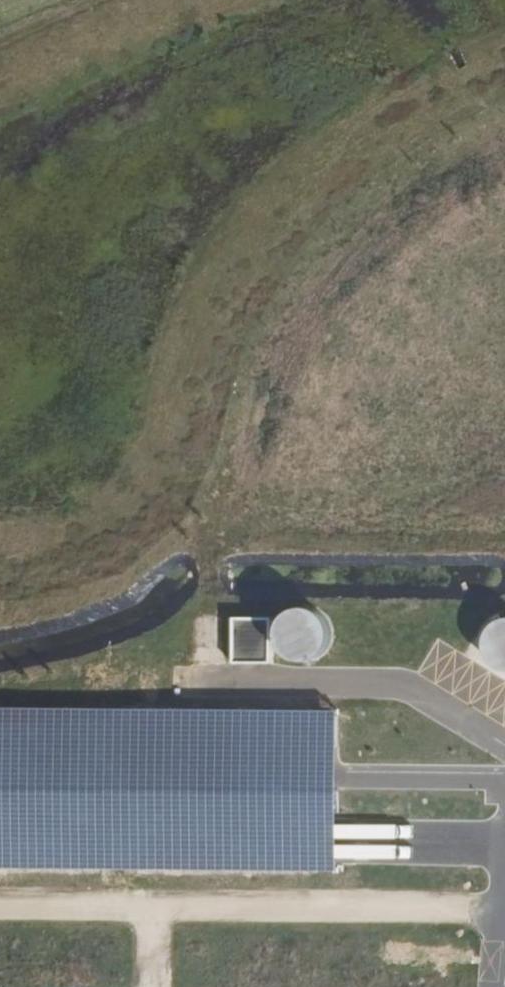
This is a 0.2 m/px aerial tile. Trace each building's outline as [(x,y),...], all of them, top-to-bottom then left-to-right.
[(339,618),(237,616),(236,663),(338,665),(339,618)] [(481,633),(501,676),(504,674),(504,622),(481,633)]
